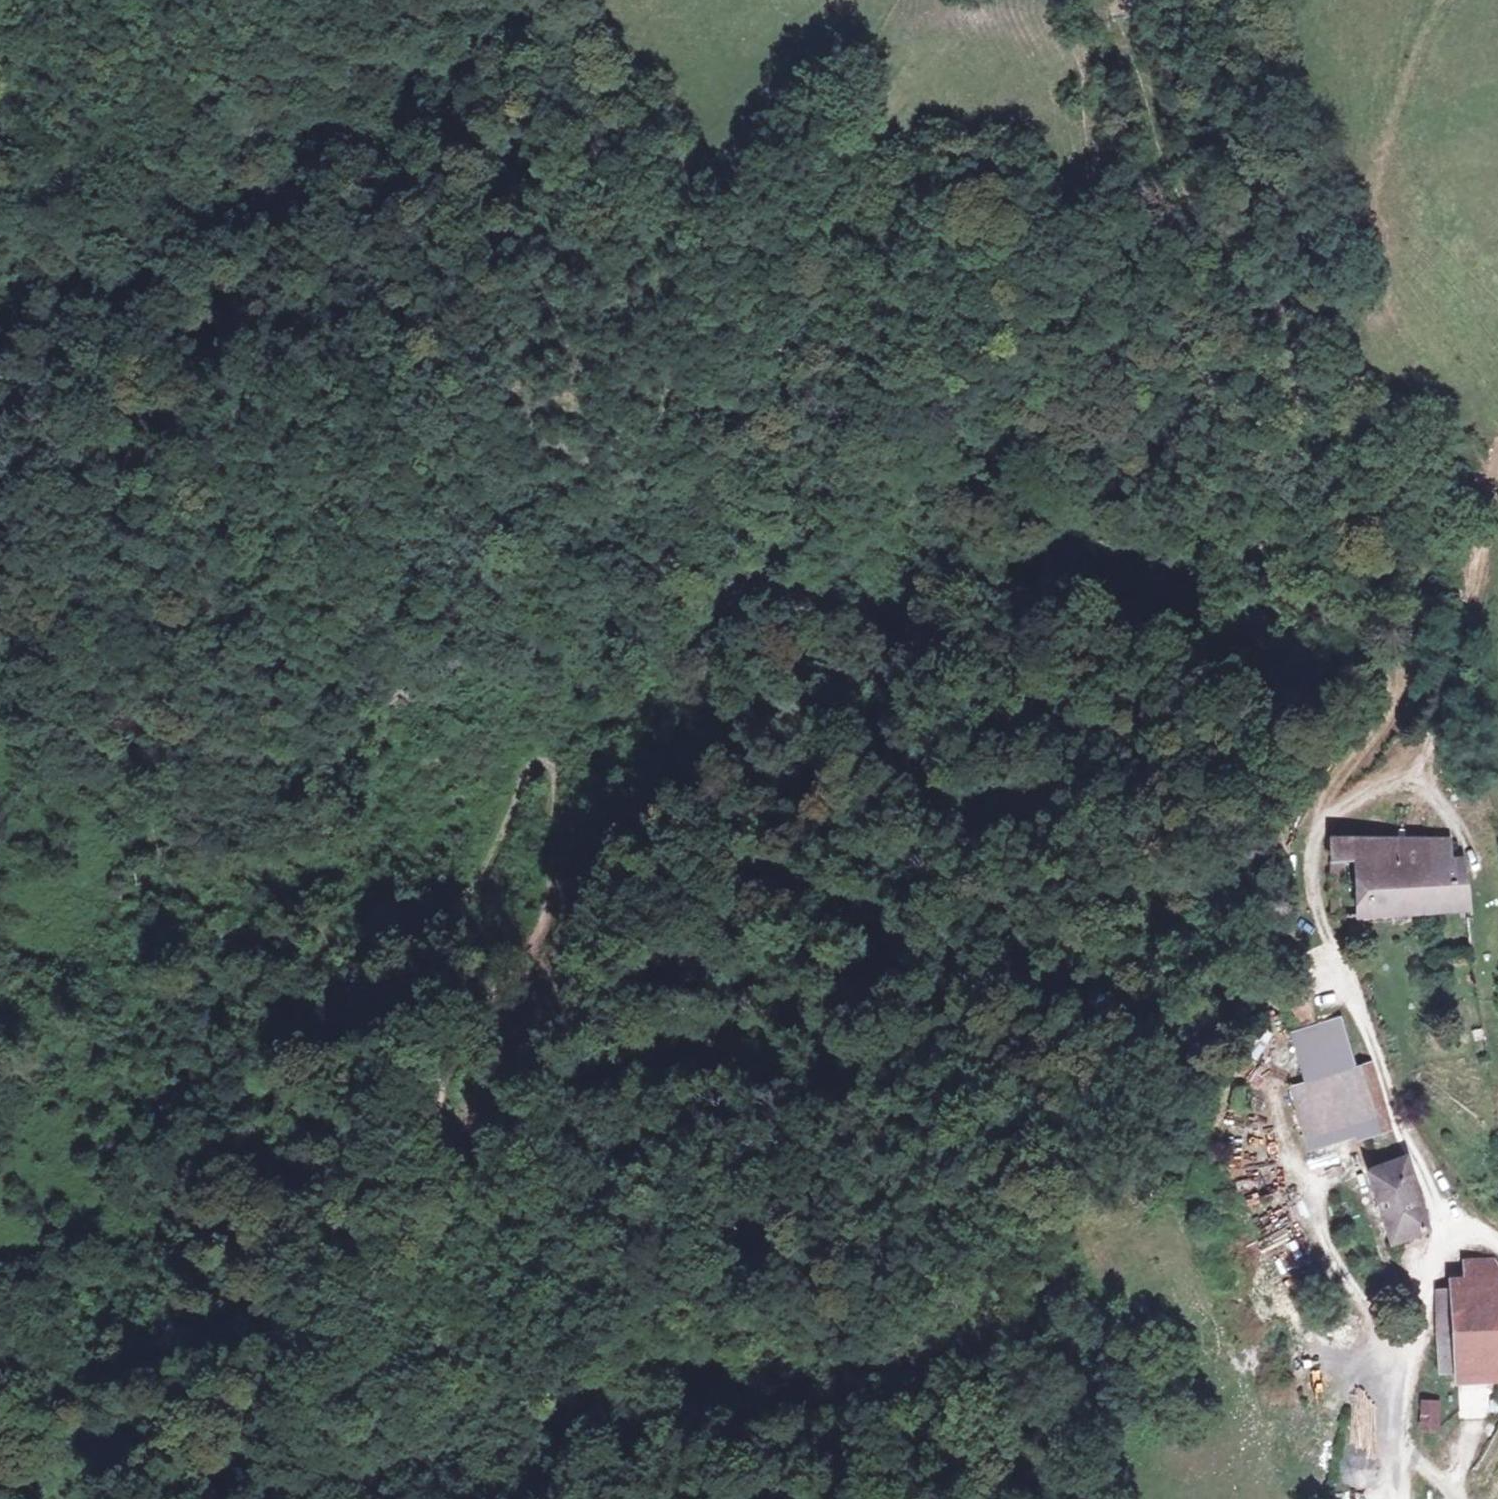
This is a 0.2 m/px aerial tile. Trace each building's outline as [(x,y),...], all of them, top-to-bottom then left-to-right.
[(1455,831),(1322,837),(1323,854),(1349,853),(1352,916),(1479,910),(1476,849),(1456,850),(1455,831)] [(1348,1069),(1335,1021),(1288,1034),(1301,1080),(1285,1084),(1304,1153),(1387,1130),(1369,1063),(1348,1069)] [(1272,1254),(1279,1272),(1307,1262),(1300,1243),(1272,1254)] [(1446,1278),(1453,1388),(1497,1385),(1497,1256),(1460,1258),(1461,1277),(1446,1278)] [(1438,1433),(1440,1400),(1419,1399),(1417,1432),(1438,1433)] [(1353,1486),(1354,1498),(1367,1498),(1366,1485),(1353,1486)]
